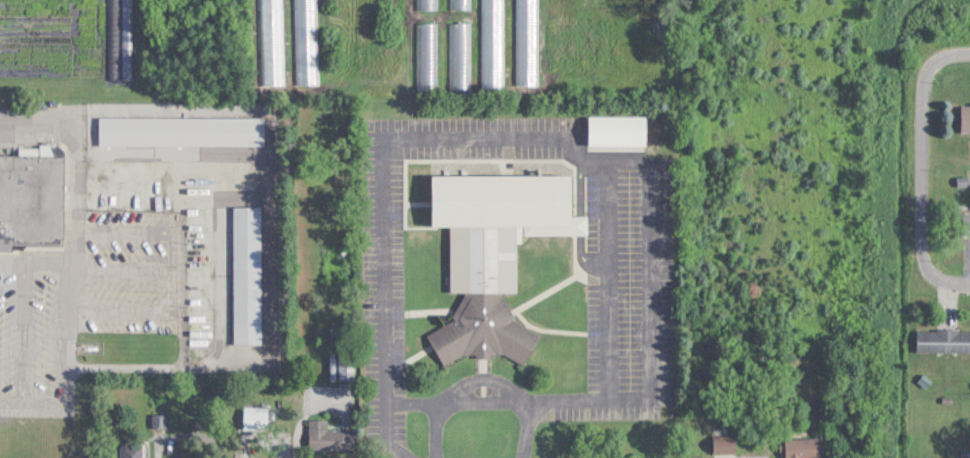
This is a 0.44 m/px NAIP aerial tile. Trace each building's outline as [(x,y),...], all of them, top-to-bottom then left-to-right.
[(263,91),(283,91),(282,0),(262,0),(263,91)] [(316,0),(296,0),(297,90),(317,90),(316,0)] [(417,9),(439,9),(439,0),(417,0),(417,9)] [(450,9),(471,9),(471,0),(450,0),(450,9)] [(503,89),(503,0),(483,0),(483,89),(503,89)] [(417,22),(417,89),(438,89),(438,22),(417,22)] [(471,88),(471,22),(450,22),(450,88),(471,88)] [(969,132),(969,103),(962,103),(962,132),(969,132)] [(647,116),(589,116),(589,146),(647,146),(647,116)] [(264,145),(264,117),(99,117),(99,145),(264,145)] [(12,250),(12,243),(64,244),(65,154),(0,154),(0,250),(12,250)] [(517,237),(523,235),(587,235),(588,216),(571,216),(571,175),(432,174),(432,226),(451,227),(451,292),(461,292),(465,294),(454,316),(454,322),(428,333),(442,366),(472,353),(481,358),(488,358),(496,354),(502,354),(524,365),(540,334),(515,320),(503,294),(507,292),(517,292),(517,237)] [(234,344),(262,344),(262,206),(234,206),(234,344)] [(918,330),(918,353),(969,353),(969,330),(918,330)] [(267,430),(267,407),(244,407),(244,430),(267,430)] [(357,452),(357,430),(328,430),(328,420),(308,420),(308,452),(357,452)] [(714,430),(714,453),(734,453),(734,430),(714,430)] [(786,457),(825,457),(825,438),(786,438),(786,457)] [(119,440),(119,457),(145,457),(144,439),(119,440)]
